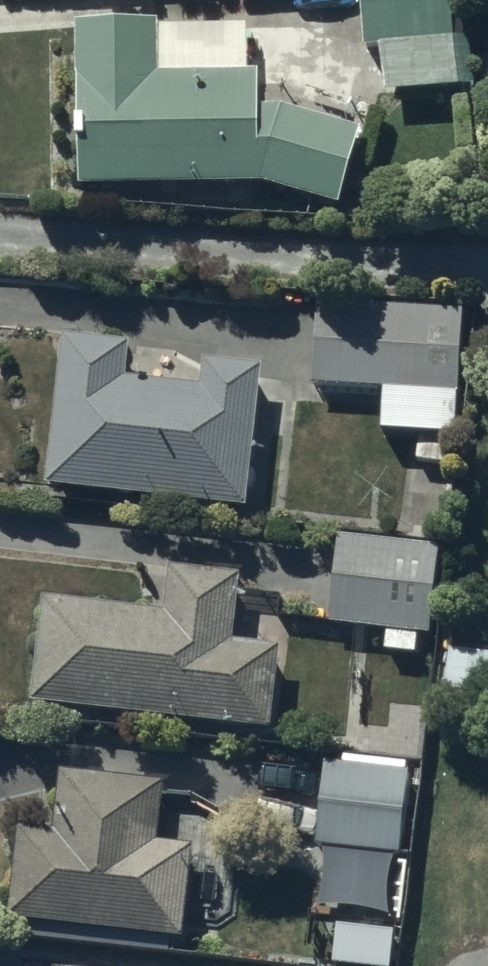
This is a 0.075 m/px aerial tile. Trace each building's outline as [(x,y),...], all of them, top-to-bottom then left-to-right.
[(364,49),(384,49),(385,93),(466,92),(464,0),(363,0),(364,49)] [(160,25),(81,27),(83,190),(266,187),(344,209),(365,132),(289,111),(265,112),(265,74),(249,75),(249,31),(160,32),(160,25)] [(467,312),(320,306),(316,388),(385,391),(383,434),(461,437),(467,312)] [(134,341),(62,336),(51,489),(249,503),(259,371),(206,367),(204,391),(131,385),(134,341)] [(441,547),(342,539),(334,626),(388,631),(386,652),(419,654),(421,632),(433,633),(441,547)] [(243,576),(166,570),(163,609),(44,600),(35,706),(276,725),(283,636),(268,634),(270,610),(240,608),(243,576)] [(411,773),(326,767),(320,849),(326,849),(321,908),(390,913),(394,856),(405,857),(411,773)] [(165,783),(61,776),(57,833),(18,831),(12,924),(191,937),(197,849),(160,847),(165,783)]
